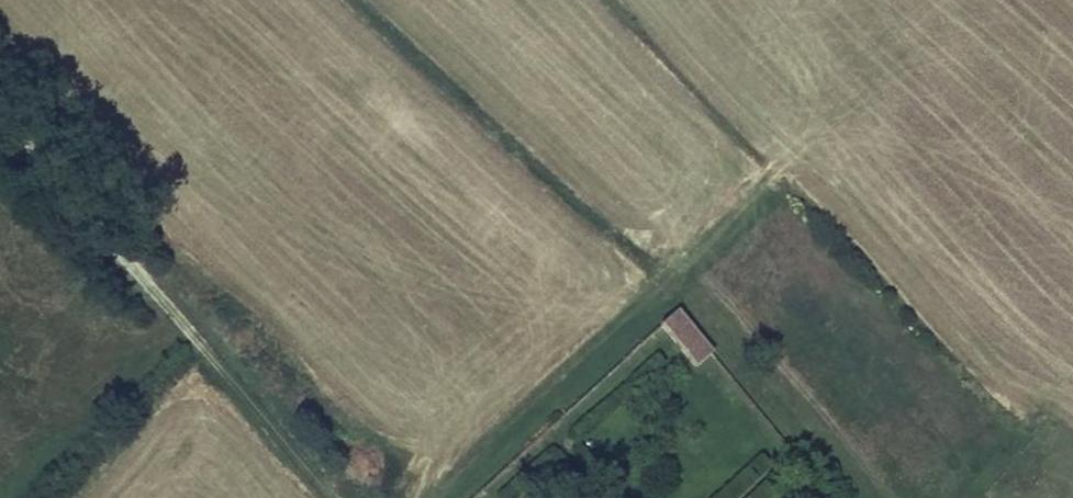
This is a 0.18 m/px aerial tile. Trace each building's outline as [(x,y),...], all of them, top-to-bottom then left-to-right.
[(678,304),(658,321),(695,364),(715,347),(678,304)]
